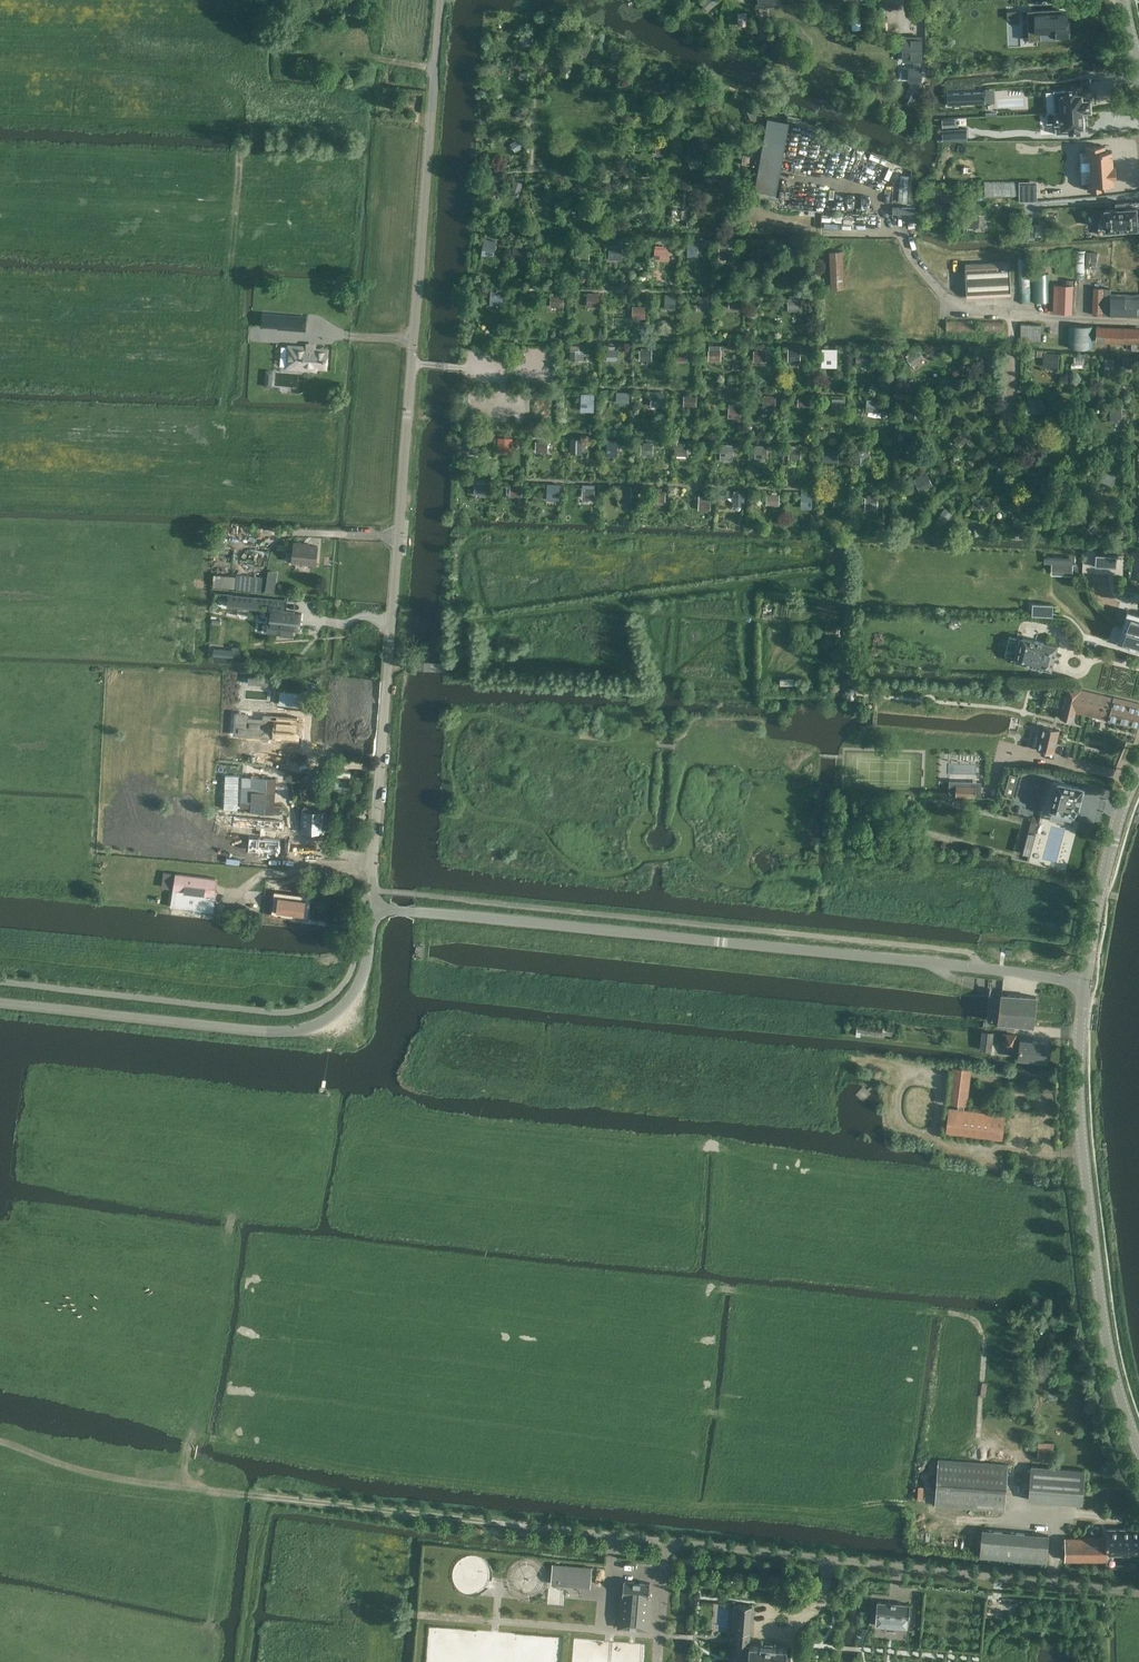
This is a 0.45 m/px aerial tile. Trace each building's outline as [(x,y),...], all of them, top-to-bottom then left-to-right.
[(701,3),(707,12),(719,3),(716,0),(705,0),(701,3)] [(1059,9),(1027,10),(1029,41),(1037,41),(1061,40),(1061,37),(1071,37),(1070,21),(1068,21),(1067,12),(1063,12),(1059,12),(1059,9)] [(861,30),(860,12),(851,12),(852,30),(861,30)] [(747,14),(747,29),(760,29),(760,14),(747,14)] [(529,34),(519,37),(522,47),(531,44),(529,34)] [(558,34),(556,45),(568,47),(570,37),(558,34)] [(920,43),(920,37),(907,38),(907,60),(920,60),(920,48),(923,48),(923,43),(920,43)] [(590,48),(582,43),(577,51),(585,56),(590,48)] [(622,55),(612,52),(610,58),(621,61),(622,55)] [(925,64),(917,63),(916,75),(925,76),(925,64)] [(531,74),(525,69),(519,75),(524,81),(531,74)] [(665,83),(656,85),(658,96),(667,93),(665,83)] [(689,89),(693,100),(704,95),(700,85),(689,89)] [(914,90),(908,102),(916,106),(922,94),(914,90)] [(1054,112),(1046,113),(1046,114),(1082,112),(1090,111),(1090,100),(1086,100),(1086,95),(1081,96),(1081,95),(1076,95),(1076,90),(1053,91),(1054,112)] [(984,92),(947,94),(948,105),(985,103),(985,102),(984,99),(986,99),(985,96),(984,96),(984,93),(984,92)] [(756,108),(747,111),(751,122),(760,118),(756,108)] [(666,112),(656,116),(658,122),(669,118),(666,112)] [(1082,112),(1046,114),(1047,124),(1055,123),(1056,134),(1065,134),(1070,133),(1070,134),(1080,133),(1080,128),(1083,128),(1083,126),(1085,126),(1085,116),(1082,116),(1082,112)] [(784,152),(788,127),(783,126),(785,121),(770,115),(768,121),(764,140),(766,141),(765,148),(762,148),(756,184),(777,188),(784,152)] [(958,118),(942,119),(942,127),(958,126),(958,123),(960,123),(960,121),(958,121),(958,118)] [(967,128),(942,130),(943,140),(967,140),(967,128)] [(528,144),(522,136),(511,144),(517,152),(528,144)] [(993,140),(992,181),(986,181),(986,195),(1021,195),(1021,183),(1048,183),(1049,140),(993,140)] [(668,142),(657,145),(660,155),(670,152),(668,142)] [(1080,166),(1076,166),(1076,173),(1080,173),(1081,186),(1088,186),(1088,189),(1088,191),(1092,190),(1106,190),(1105,184),(1114,184),(1114,178),(1116,178),(1116,174),(1116,177),(1114,177),(1113,168),(1115,167),(1115,171),(1116,171),(1116,167),(1113,167),(1113,160),(1112,153),(1112,151),(1105,151),(1105,146),(1090,147),(1085,147),(1085,150),(1086,152),(1079,153),(1080,166)] [(697,153),(687,157),(691,169),(702,165),(697,153)] [(750,156),(743,155),(741,164),(748,165),(750,156)] [(518,197),(523,182),(514,179),(509,194),(518,197)] [(541,181),(531,185),(535,193),(544,189),(541,181)] [(893,194),(893,208),(909,208),(909,194),(893,194)] [(722,202),(722,215),(738,215),(738,202),(722,202)] [(1126,228),(1137,228),(1136,207),(1125,208),(1125,202),(1116,203),(1116,209),(1105,209),(1105,210),(1098,210),(1099,234),(1126,233),(1126,228)] [(578,203),(578,216),(594,216),(594,203),(578,203)] [(645,205),(636,213),(644,222),(653,215),(645,205)] [(686,209),(672,209),(672,219),(687,219),(686,209)] [(950,226),(958,226),(976,226),(976,231),(984,231),(984,215),(950,214),(950,226)] [(1036,224),(1025,224),(1025,237),(1036,237),(1036,224)] [(689,244),(689,260),(699,260),(699,244),(689,244)] [(512,246),(512,259),(529,259),(529,246),(512,246)] [(496,257),(497,249),(484,247),(482,255),(496,257)] [(610,247),(610,263),(623,263),(623,247),(610,247)] [(579,248),(579,261),(596,261),(596,248),(579,248)] [(656,248),(656,262),(672,262),(672,248),(656,248)] [(714,249),(714,262),(731,262),(731,249),(714,249)] [(1075,250),(1073,275),(1085,276),(1086,251),(1075,250)] [(1086,252),(1086,263),(1097,263),(1097,252),(1086,252)] [(832,254),(832,292),(845,292),(844,254),(832,254)] [(1019,284),(1019,303),(1031,303),(1031,287),(1029,257),(1017,258),(1019,284)] [(965,264),(967,297),(1011,295),(1009,262),(965,264)] [(1039,270),(1039,274),(1032,274),(1032,303),(1050,302),(1049,274),(1046,274),(1046,270),(1039,270)] [(1072,314),(1073,280),(1069,280),(1069,285),(1066,285),(1065,285),(1065,282),(1060,282),(1060,285),(1055,285),(1055,284),(1054,284),(1053,313),(1054,313),(1071,313),(1071,314),(1072,314)] [(1111,289),(1094,288),(1092,315),(1103,315),(1110,316),(1138,316),(1138,295),(1110,295),(1111,289)] [(491,292),(491,307),(503,307),(503,292),(491,292)] [(588,295),(587,310),(599,310),(599,295),(588,295)] [(676,296),(664,296),(664,307),(676,307),(676,296)] [(550,297),(550,311),(566,311),(566,298),(550,297)] [(695,297),(695,310),(711,310),(711,297),(695,297)] [(741,298),(729,298),(729,309),(741,309),(741,298)] [(790,300),(790,313),(806,313),(806,300),(790,300)] [(626,307),(626,321),(644,321),(644,307),(626,307)] [(305,331),(306,317),(280,315),(279,329),(305,331)] [(971,332),(971,321),(946,320),(946,332),(971,332)] [(1003,333),(1003,321),(979,321),(979,333),(1003,333)] [(1021,324),(1020,341),(1041,342),(1041,325),(1021,324)] [(1092,348),(1093,326),(1069,325),(1068,347),(1092,348)] [(1138,343),(1138,328),(1097,327),(1096,341),(1138,343)] [(328,350),(294,347),(293,357),(288,356),(287,368),(317,371),(317,368),(327,368),(328,350)] [(674,348),(674,361),(688,361),(689,349),(674,348)] [(788,348),(788,363),(800,363),(800,349),(788,348)] [(606,349),(606,362),(618,362),(618,349),(606,349)] [(640,350),(640,360),(651,360),(652,351),(640,350)] [(709,350),(708,360),(720,360),(721,350),(709,350)] [(570,351),(569,361),(584,361),(584,351),(570,351)] [(754,351),(753,361),(765,361),(766,351),(754,351)] [(923,364),(911,352),(903,361),(914,372),(923,364)] [(822,353),(822,366),(836,366),(836,353),(822,353)] [(873,354),(856,353),(856,363),(872,363),(873,354)] [(1043,367),(1058,368),(1059,354),(1043,353),(1043,367)] [(1086,356),(1076,355),(1076,365),(1086,365),(1086,356)] [(1116,356),(1107,356),(1106,367),(1116,367),(1116,356)] [(615,392),(615,405),(632,405),(632,392),(615,392)] [(651,399),(650,408),(663,408),(664,393),(649,392),(649,398),(651,399)] [(582,393),(582,410),(595,410),(595,394),(582,393)] [(696,407),(696,397),(684,396),(683,406),(696,407)] [(777,396),(762,396),(762,411),(776,412),(777,396)] [(798,397),(797,405),(810,406),(811,397),(798,397)] [(1026,416),(1041,411),(1036,397),(1021,402),(1026,416)] [(833,398),(833,409),(845,409),(845,399),(833,398)] [(868,399),(867,411),(880,412),(880,399),(868,399)] [(974,414),(990,414),(990,399),(974,399),(974,414)] [(1132,407),(1114,405),(1113,420),(1131,421),(1132,407)] [(741,408),(728,407),(727,418),(741,419),(741,408)] [(906,422),(922,422),(922,407),(906,407),(906,422)] [(951,442),(959,450),(972,438),(964,429),(951,442)] [(571,440),(570,452),(584,453),(584,440),(571,440)] [(536,441),(535,454),(549,454),(549,442),(536,441)] [(608,441),(608,458),(618,458),(618,441),(608,441)] [(498,442),(497,454),(511,454),(512,442),(498,442)] [(674,444),(674,456),(688,457),(688,445),(674,444)] [(655,445),(643,445),(643,459),(655,459),(655,445)] [(733,445),(721,445),(721,459),(733,459),(733,445)] [(767,445),(755,445),(755,459),(767,459),(767,445)] [(1051,448),(1040,448),(1040,458),(1051,458),(1051,448)] [(801,449),(789,449),(789,460),(801,460),(801,449)] [(843,449),(823,449),(823,464),(843,464),(843,449)] [(870,451),(858,451),(858,462),(870,462),(870,451)] [(1001,476),(1016,482),(1021,468),(1007,462),(1001,476)] [(1102,468),(1096,482),(1111,488),(1117,475),(1102,468)] [(928,473),(915,479),(921,492),(934,487),(928,473)] [(1073,491),(1063,484),(1058,492),(1068,499),(1073,491)] [(475,485),(475,499),(487,499),(487,485),(475,485)] [(526,500),(526,486),(512,486),(512,500),(526,500)] [(630,486),(618,486),(618,501),(630,501),(630,486)] [(547,487),(547,499),(561,500),(561,487),(547,487)] [(581,487),(581,500),(597,500),(597,487),(581,487)] [(655,490),(655,506),(672,506),(672,490),(655,490)] [(730,493),(730,505),(747,506),(747,494),(730,493)] [(710,494),(698,494),(698,509),(710,509),(710,494)] [(778,494),(766,494),(766,505),(778,505),(778,494)] [(801,494),(801,508),(818,508),(818,494),(801,494)] [(863,511),(879,511),(879,496),(863,496),(863,511)] [(845,497),(833,497),(833,508),(845,508),(845,497)] [(989,498),(975,497),(974,506),(985,507),(986,503),(988,503),(989,498)] [(1011,521),(1027,521),(1027,506),(1011,506),(1011,521)] [(937,518),(946,524),(953,514),(944,508),(937,518)] [(1093,516),(1082,525),(1093,539),(1104,530),(1093,516)] [(294,542),(292,562),(316,564),(318,546),(306,545),(303,543),(294,542)] [(1096,554),(1095,567),(1116,568),(1117,555),(1096,554)] [(1052,572),(1072,573),(1078,573),(1078,567),(1072,566),(1072,565),(1066,565),(1066,557),(1059,557),(1059,565),(1052,564),(1052,572)] [(235,589),(236,576),(214,575),(214,587),(235,589)] [(216,592),(216,593),(231,594),(229,607),(238,608),(250,609),(258,610),(258,609),(257,609),(258,606),(259,602),(271,603),(268,632),(267,632),(267,633),(277,634),(277,631),(280,631),(280,637),(293,638),(293,637),(293,631),(300,632),(300,631),(298,631),(298,629),(299,629),(299,622),(300,614),(301,615),(302,613),(295,613),(288,613),(288,614),(284,613),(285,599),(216,592)] [(1039,603),(1033,603),(1033,606),(1032,616),(1053,617),(1053,604),(1039,603)] [(1115,618),(1123,621),(1128,608),(1119,605),(1115,618)] [(1123,625),(1138,629),(1137,632),(1138,632),(1138,614),(1127,610),(1123,622),(1123,625)] [(1117,644),(1137,650),(1138,646),(1138,632),(1137,632),(1138,629),(1123,625),(1122,627),(1117,644)] [(1009,637),(1005,656),(1017,659),(1017,661),(1029,664),(1051,670),(1057,646),(1044,642),(1038,641),(1035,640),(1023,637),(1022,640),(1009,637)] [(1138,727),(1138,726),(1138,704),(1113,698),(1068,687),(1060,718),(1073,721),(1076,712),(1138,727)] [(274,737),(298,739),(299,722),(276,720),(274,737)] [(1053,754),(1059,730),(1043,726),(1037,750),(1053,754)] [(1015,798),(1022,772),(1008,768),(1001,794),(1015,798)] [(1054,781),(1045,814),(1073,821),(1075,810),(1077,810),(1083,788),(1054,781)] [(956,785),(956,797),(976,797),(976,786),(956,785)] [(302,811),(301,832),(324,833),(325,812),(302,811)] [(236,812),(235,822),(262,824),(261,833),(251,833),(250,846),(260,847),(260,852),(270,852),(270,848),(280,849),(281,835),(264,834),(265,825),(285,826),(286,816),(236,812)] [(1032,854),(1038,820),(1031,818),(1024,852),(1032,854)] [(213,841),(212,852),(222,853),(223,847),(223,843),(213,841)] [(176,874),(175,879),(172,906),(213,912),(215,900),(213,900),(213,895),(215,896),(217,879),(176,874)] [(270,893),(267,918),(283,920),(283,915),(301,917),(303,897),(270,893)] [(1001,993),(1001,994),(1001,995),(1002,995),(999,1021),(998,1021),(998,1023),(1000,1023),(1031,1026),(1031,1027),(1033,1027),(1033,1025),(1036,999),(1036,997),(1034,996),(1034,997),(1003,993),(1001,993)] [(883,1030),(857,1027),(856,1036),(861,1037),(861,1032),(882,1035),(882,1034),(896,1036),(897,1029),(883,1027),(883,1030)] [(991,1051),(993,1033),(983,1031),(981,1049),(991,1051)] [(1007,1034),(1005,1046),(1014,1047),(1015,1035),(1007,1034)] [(1020,1047),(1019,1058),(1045,1061),(1047,1043),(1021,1040),(1020,1047)] [(950,1109),(947,1131),(948,1131),(1001,1138),(1002,1138),(1002,1136),(1004,1118),(1004,1116),(964,1111),(963,1111),(964,1105),(965,1105),(970,1070),(954,1068),(949,1103),(959,1104),(958,1110),(950,1109)] [(1039,1442),(1037,1457),(1053,1458),(1054,1443),(1039,1442)] [(1005,1511),(1008,1465),(938,1460),(935,1506),(1005,1511)] [(1082,1504),(1085,1470),(1031,1466),(1029,1500),(1082,1504)] [(1073,1560),(1107,1561),(1107,1553),(1125,1553),(1125,1557),(1138,1557),(1138,1529),(1129,1529),(1129,1530),(1123,1530),(1123,1529),(1107,1529),(1107,1538),(1065,1538),(1065,1560),(1073,1560)] [(1049,1536),(982,1530),(980,1556),(1047,1562),(1049,1536)] [(592,1568),(591,1568),(591,1570),(568,1568),(569,1566),(568,1566),(568,1568),(553,1567),(553,1565),(551,1583),(567,1584),(567,1582),(568,1581),(575,1581),(574,1585),(590,1586),(592,1568)] [(623,1595),(620,1627),(646,1630),(649,1597),(650,1583),(624,1581),(623,1595)] [(877,1602),(876,1615),(877,1615),(876,1625),(877,1625),(907,1628),(908,1618),(909,1618),(910,1605),(877,1602)] [(732,1631),(737,1631),(736,1645),(738,1646),(737,1657),(748,1658),(748,1661),(787,1661),(788,1649),(776,1648),(776,1647),(761,1645),(761,1646),(749,1646),(752,1605),(739,1604),(739,1605),(734,1604),(734,1605),(732,1631)]
